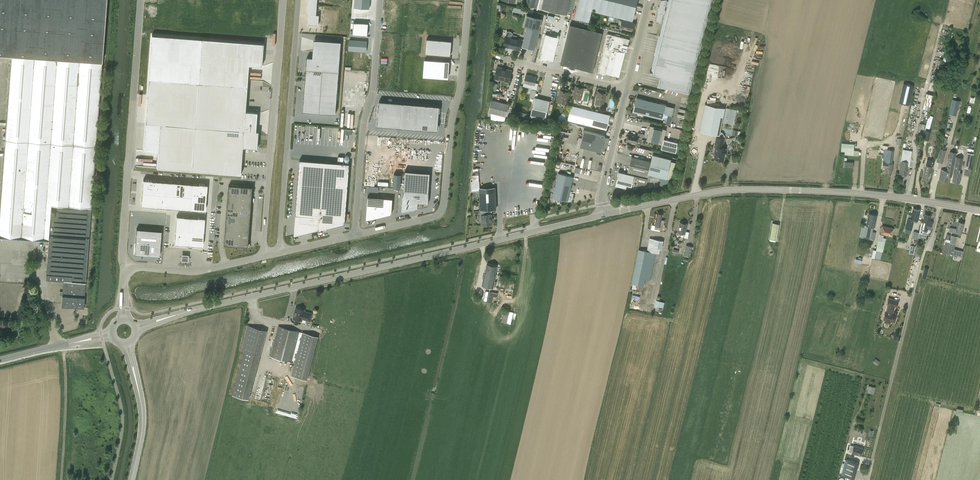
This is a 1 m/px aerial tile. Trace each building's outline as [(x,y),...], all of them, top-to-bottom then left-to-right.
[(106,0),(0,0),(0,54),(11,55),(0,207),(0,236),(49,239),(46,279),(63,281),(61,304),(61,306),(62,306),(84,308),(86,282),(91,207),(102,61),(106,0)] [(306,14),(309,14),(308,24),(318,24),(319,14),(316,14),(317,5),(317,0),(307,0),(307,4),(306,14)] [(354,7),(369,9),(370,0),(355,0),(354,7)] [(567,14),(570,0),(544,0),(542,8),(567,14)] [(574,18),(588,21),(591,9),(632,19),(637,0),(579,0),(574,18)] [(658,8),(657,10),(657,12),(658,12),(656,19),(661,23),(661,21),(663,21),(660,35),(659,35),(654,54),(655,55),(651,71),(650,71),(649,74),(660,77),(657,86),(690,94),(712,0),(668,0),(668,1),(666,0),(667,0),(661,0),(659,6),(658,6),(658,8)] [(527,27),(522,46),(534,49),(539,30),(539,29),(542,18),(527,14),(524,26),(527,27)] [(627,20),(622,19),(620,28),(631,31),(634,22),(630,21),(627,20)] [(352,20),(351,35),(363,36),(364,21),(352,20)] [(602,53),(597,52),(602,32),(570,24),(560,63),(570,66),(570,67),(583,70),(583,69),(593,71),(596,56),(601,58),(597,72),(605,74),(606,73),(612,75),(612,76),(619,78),(625,52),(626,53),(629,39),(607,33),(602,53)] [(507,32),(505,38),(506,38),(504,47),(509,48),(509,47),(519,49),(522,40),(511,37),(512,33),(511,33),(511,32),(508,31),(507,32)] [(541,59),(544,60),(547,61),(547,60),(553,61),(559,37),(545,34),(539,58),(541,59)] [(148,35),(139,155),(156,157),(156,167),(241,174),(244,148),(259,148),(259,128),(245,130),(248,86),(198,82),(202,39),(148,35)] [(202,39),(198,82),(248,86),(249,64),(263,65),(265,44),(202,39)] [(349,39),(349,50),(366,51),(367,41),(349,39)] [(427,39),(425,54),(450,56),(451,41),(427,39)] [(307,57),(303,111),(335,114),(341,41),(330,40),(329,58),(313,57),(307,57)] [(424,59),(423,76),(447,78),(449,61),(424,59)] [(495,77),(509,80),(511,70),(497,67),(495,77)] [(524,83),(533,85),(532,88),(537,89),(538,83),(535,83),(536,77),(526,75),(524,83)] [(899,103),(909,105),(913,85),(903,83),(899,103)] [(581,100),(584,88),(576,86),(573,97),(581,100)] [(529,97),(534,99),(530,116),(545,120),(550,101),(535,97),(536,90),(531,89),(529,97)] [(560,90),(557,102),(565,103),(568,92),(560,90)] [(606,94),(598,92),(595,103),(603,105),(606,94)] [(927,93),(924,108),(930,110),(934,94),(927,93)] [(674,107),(666,105),(666,104),(637,97),(633,112),(662,119),(664,114),(668,115),(665,125),(669,126),(674,107)] [(949,113),(956,115),(959,101),(953,99),(949,113)] [(505,120),(506,116),(509,104),(491,100),(488,112),(487,119),(505,120)] [(379,101),(377,126),(437,131),(439,106),(379,101)] [(705,103),(700,131),(720,135),(725,107),(705,103)] [(606,129),(610,115),(571,105),(568,120),(606,129)] [(892,126),(903,128),(905,108),(895,106),(892,126)] [(730,123),(731,120),(734,120),(736,110),(726,108),(723,121),(730,123)] [(562,124),(560,135),(568,136),(570,126),(562,124)] [(646,140),(662,144),(661,149),(676,153),(678,143),(664,139),(666,130),(650,126),(646,140)] [(579,138),(577,146),(580,146),(594,150),(601,152),(605,135),(598,133),(584,130),(583,134),(581,138),(579,138)] [(637,143),(638,139),(642,139),(642,137),(643,137),(644,134),(638,133),(637,136),(628,133),(626,141),(637,143)] [(714,154),(713,159),(724,161),(726,148),(723,147),(724,138),(716,136),(714,146),(715,147),(713,154),(714,154)] [(893,164),(892,164),(894,150),(892,150),(893,146),(892,146),(893,140),(884,139),(882,149),(884,149),(883,162),(882,167),(885,167),(885,172),(892,173),(893,164)] [(841,143),(841,146),(841,155),(854,155),(854,144),(841,143)] [(947,150),(940,148),(936,161),(943,163),(947,150)] [(903,149),(900,164),(909,165),(912,150),(903,149)] [(951,177),(952,172),(952,171),(953,171),(956,153),(950,152),(946,171),(941,170),(939,180),(948,182),(948,177),(951,177)] [(971,169),(974,154),(968,152),(964,168),(966,168),(965,174),(970,175),(971,169)] [(652,159),(651,161),(648,174),(666,179),(671,180),(675,162),(671,161),(671,159),(652,154),(652,159)] [(628,172),(647,176),(648,174),(651,161),(631,156),(628,172)] [(961,156),(958,156),(957,157),(956,157),(954,172),(952,181),(960,183),(961,173),(960,173),(963,158),(962,158),(961,156)] [(933,167),(935,160),(930,158),(929,162),(928,166),(925,165),(922,179),(928,180),(929,172),(931,173),(933,166),(933,167)] [(349,163),(300,159),(294,227),(319,229),(320,221),(345,223),(349,163)] [(900,164),(899,174),(907,175),(908,165),(900,164)] [(405,170),(402,210),(417,207),(418,202),(428,202),(430,172),(405,170)] [(618,172),(617,178),(616,185),(622,187),(622,186),(626,187),(627,185),(631,186),(646,184),(647,178),(624,173),(619,172),(618,172)] [(573,177),(558,173),(552,197),(567,201),(573,177)] [(207,184),(143,180),(141,206),(205,210),(207,184)] [(240,193),(241,186),(229,185),(228,192),(240,193)] [(252,186),(241,186),(240,193),(252,194),(252,186)] [(495,188),(480,188),(481,210),(485,210),(496,210),(495,188)] [(240,193),(228,192),(228,200),(240,201),(240,193)] [(251,201),(252,194),(240,193),(240,201),(251,201)] [(368,196),(366,211),(367,211),(367,218),(381,215),(382,212),(391,213),(393,198),(368,196)] [(227,207),(239,208),(240,201),(228,200),(227,207)] [(239,208),(251,209),(251,201),(240,201),(239,208)] [(227,207),(227,215),(238,216),(239,208),(227,207)] [(250,216),(251,209),(239,208),(238,216),(250,216)] [(910,234),(911,229),(912,229),(913,222),(914,222),(917,223),(917,221),(920,210),(913,209),(912,216),(908,215),(905,228),(904,232),(910,234)] [(481,215),(481,225),(492,224),(492,214),(486,215),(485,210),(481,210),(481,215)] [(657,213),(655,226),(654,229),(663,230),(664,220),(661,220),(662,214),(657,213)] [(869,213),(866,225),(862,224),(859,237),(874,241),(876,232),(872,232),(873,227),(875,227),(877,215),(869,213)] [(927,233),(930,232),(932,222),(929,221),(930,215),(925,214),(923,222),(922,222),(919,233),(922,234),(922,232),(927,233)] [(226,222),(238,223),(238,216),(227,215),(226,222)] [(205,218),(177,216),(175,244),(202,246),(205,218)] [(238,216),(238,223),(250,224),(250,216),(238,216)] [(237,230),(238,223),(226,222),(225,230),(237,230)] [(685,234),(684,237),(688,238),(689,232),(686,231),(687,223),(680,222),(678,232),(685,234)] [(949,232),(953,233),(955,233),(957,234),(957,232),(962,233),(964,223),(958,222),(956,229),(954,228),(954,229),(949,228),(949,232)] [(250,224),(238,223),(237,230),(249,231),(250,224)] [(770,239),(776,239),(778,223),(772,223),(770,239)] [(892,236),(894,228),(882,226),(880,233),(892,236)] [(136,228),(135,246),(142,254),(159,256),(161,230),(136,228)] [(225,230),(225,237),(237,238),(237,230),(225,230)] [(237,230),(237,238),(249,239),(249,231),(237,230)] [(883,235),(880,234),(878,240),(878,245),(876,250),(873,249),(871,258),(880,260),(884,246),(885,242),(882,241),(883,235)] [(237,238),(225,237),(224,245),(236,245),(237,238)] [(249,239),(237,238),(236,245),(248,246),(249,239)] [(633,284),(640,285),(644,286),(645,279),(650,280),(657,248),(662,249),(663,241),(649,238),(647,251),(639,249),(632,284),(633,284)] [(955,244),(950,243),(945,242),(943,252),(953,254),(954,248),(955,244)] [(916,246),(914,255),(920,256),(922,248),(922,246),(916,244),(916,246)] [(686,245),(684,255),(691,256),(692,246),(686,245)] [(496,273),(495,273),(496,266),(487,264),(485,271),(482,285),(493,288),(499,289),(500,286),(505,287),(506,281),(503,281),(504,277),(498,275),(497,280),(495,280),(496,273)] [(889,298),(887,304),(889,305),(887,311),(885,311),(883,320),(885,320),(884,322),(890,324),(891,321),(894,322),(895,321),(896,320),(896,318),(896,317),(897,314),(893,313),(895,306),(897,307),(899,301),(889,298)] [(653,305),(663,308),(664,302),(655,299),(653,305)] [(302,310),(302,309),(301,308),(300,308),(298,307),(296,307),(295,314),(294,314),(293,316),(294,317),(294,318),(302,320),(302,319),(310,321),(312,313),(304,311),(303,311),(302,310)] [(511,324),(513,313),(504,311),(502,322),(507,323),(511,324)] [(248,325),(241,350),(244,351),(233,395),(248,399),(259,355),(266,330),(248,325)] [(318,336),(278,326),(271,356),(294,363),(291,375),(307,379),(318,336)] [(861,456),(863,449),(854,446),(850,445),(849,452),(852,453),(861,456)] [(859,464),(847,461),(844,476),(855,479),(859,464)]
